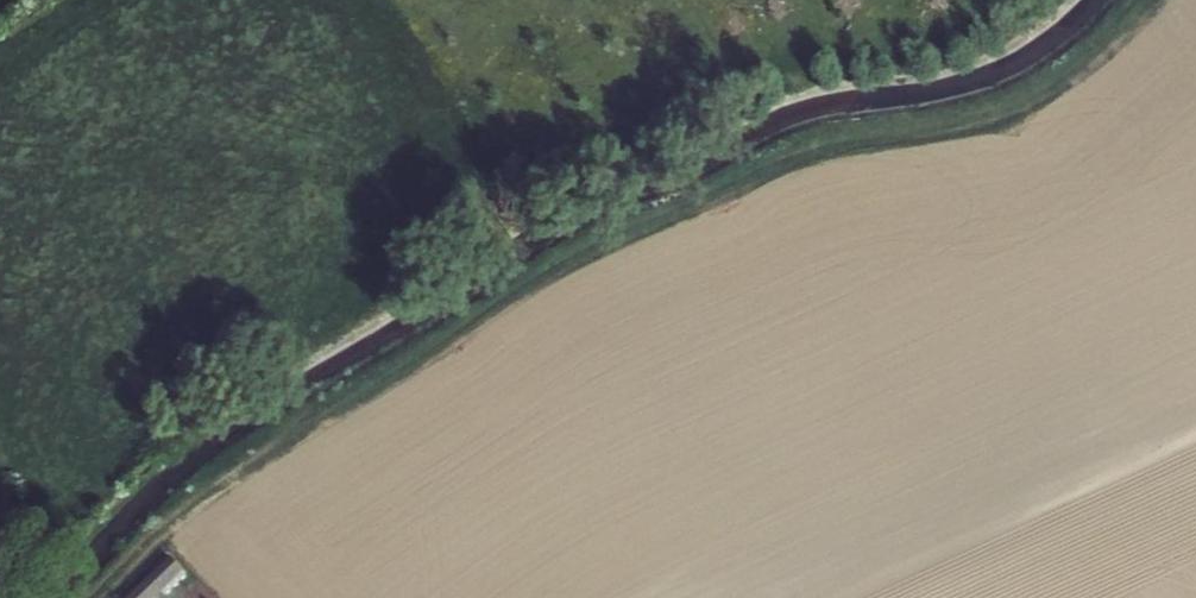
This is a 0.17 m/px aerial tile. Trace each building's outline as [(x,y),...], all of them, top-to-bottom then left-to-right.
[(192,573),(175,555),(126,597),(164,597),(192,573)]
